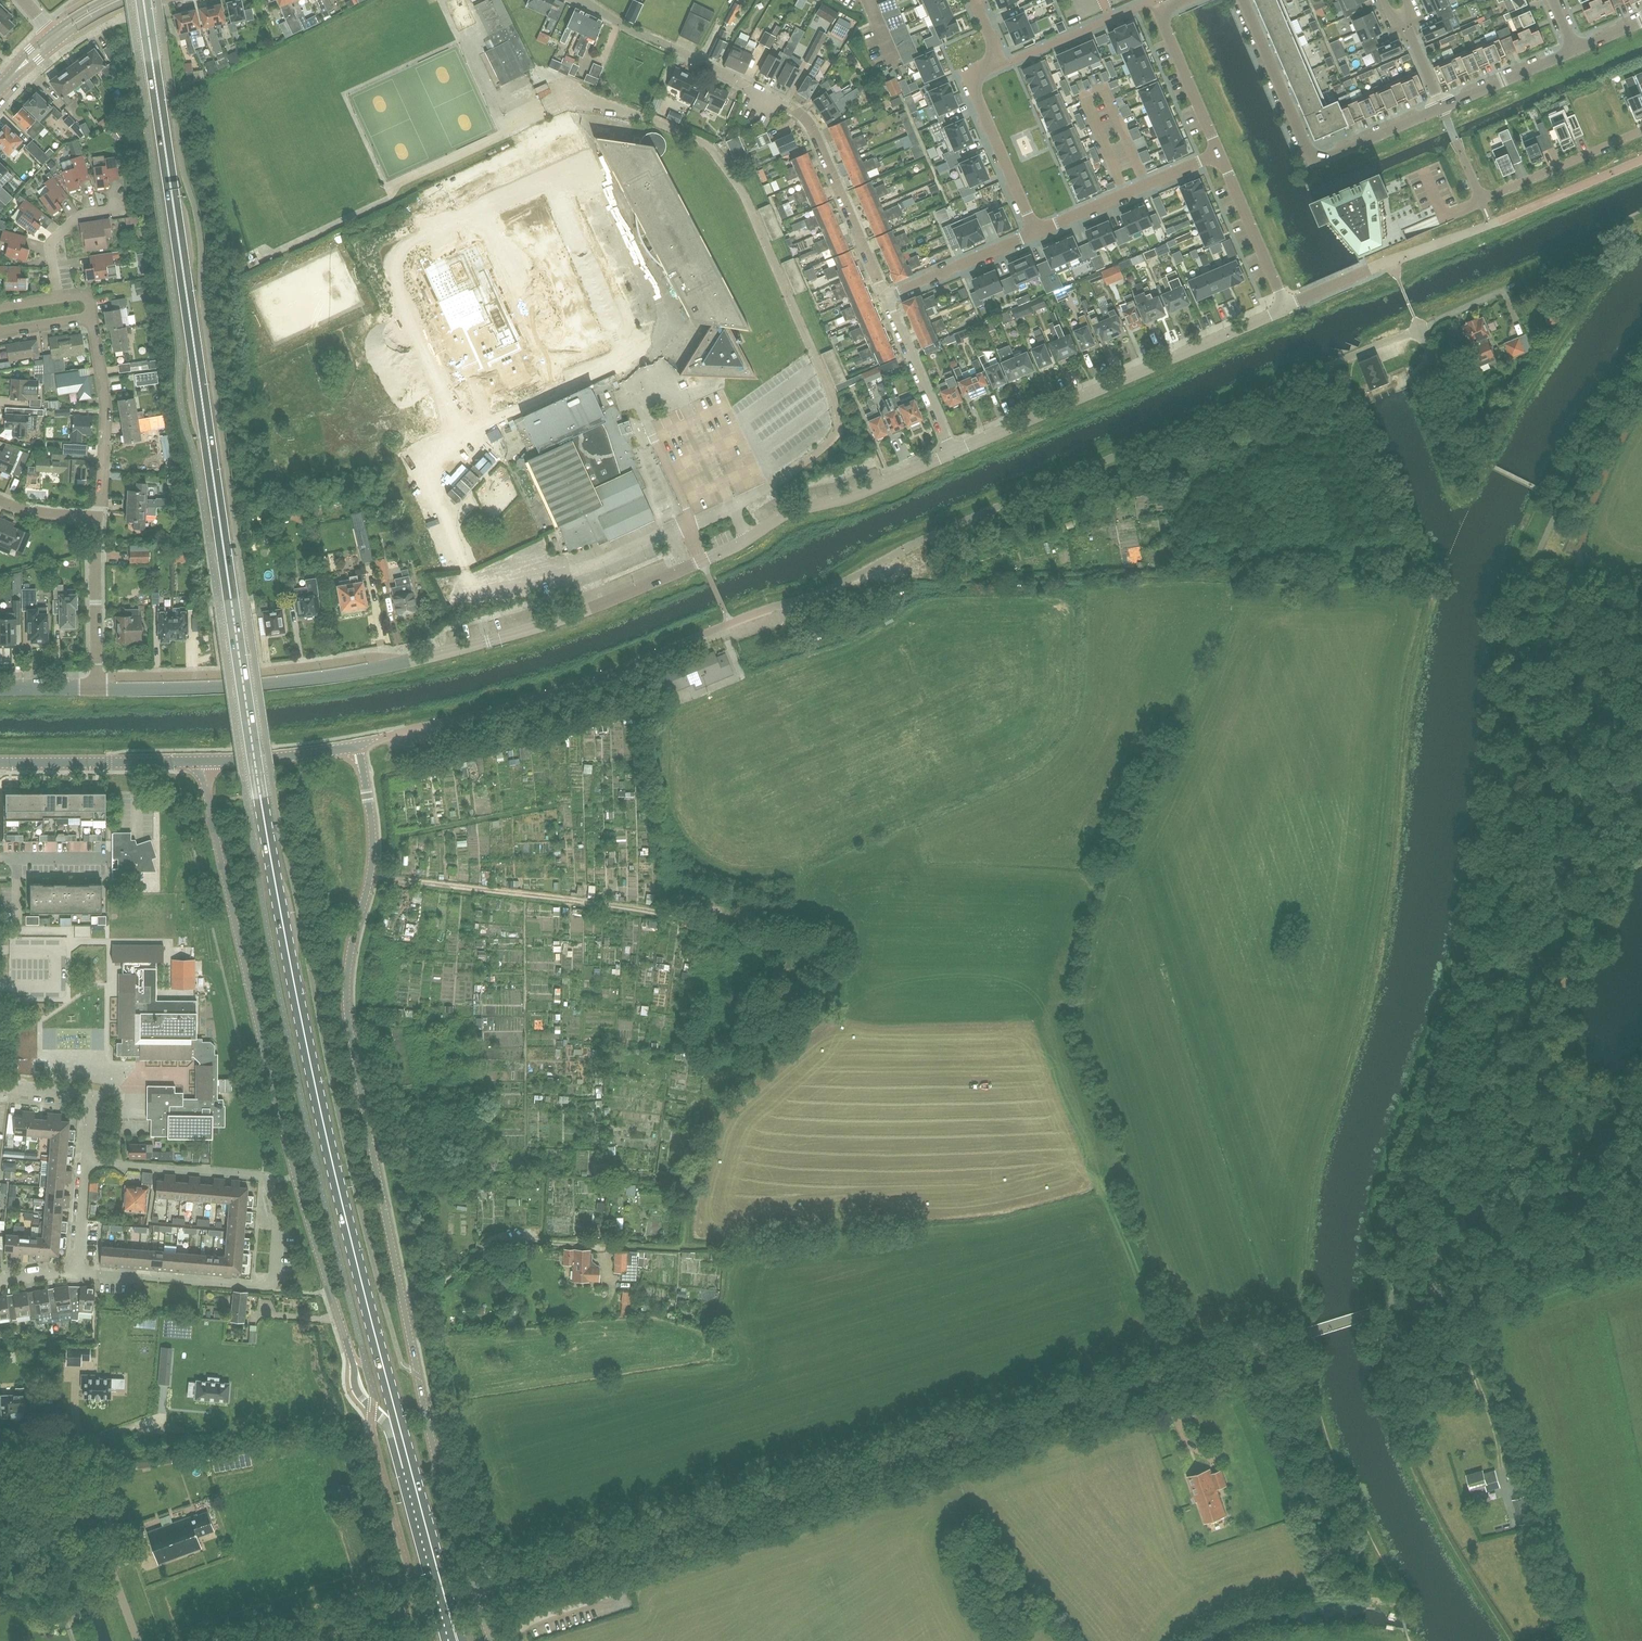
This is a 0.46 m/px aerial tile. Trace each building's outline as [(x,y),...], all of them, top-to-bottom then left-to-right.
[(280,6),(284,17),(293,35),(303,30),(295,15),(297,15),(292,0),(276,0),(278,5),(279,4),(280,6)] [(297,15),(299,14),(298,11),(301,10),(298,0),(292,0),(297,15)] [(323,0),(317,0),(319,6),(324,18),(330,15),(328,11),(323,0)] [(328,11),(333,8),(329,0),(323,0),(328,11)] [(475,6),(495,47),(485,52),(497,77),(502,75),(506,83),(524,75),(523,72),(526,70),(534,66),(502,0),(487,0),(475,6)] [(538,11),(544,0),(529,0),(527,6),(538,11)] [(548,16),(555,0),(544,0),(538,11),(548,16)] [(557,0),(555,0),(548,16),(552,18),(547,29),(552,31),(565,3),(557,0)] [(634,23),(643,5),(633,0),(625,19),(634,23)] [(922,5),(927,16),(949,7),(946,0),(945,1),(945,0),(933,0),(922,5)] [(1017,0),(994,0),(996,4),(997,4),(999,8),(1017,0)] [(1295,0),(1255,0),(1316,140),(1350,126),(1295,0)] [(1339,0),(1347,17),(1363,10),(1361,4),(1368,1),(1368,0),(1340,0),(1339,0)] [(1451,11),(1447,0),(1431,0),(1424,3),(1426,8),(1427,8),(1429,13),(1436,10),(1439,16),(1451,11)] [(1499,3),(1504,1),(1510,13),(1504,15),(1522,8),(1528,5),(1526,0),(1498,0),(1499,3)] [(1625,4),(1623,0),(1595,0),(1589,2),(1592,8),(1584,11),(1589,22),(1602,17),(1601,14),(1605,12),(1607,15),(1615,11),(1614,8),(1625,4)] [(228,25),(231,32),(237,31),(236,23),(238,23),(238,21),(245,19),(245,22),(254,20),(252,9),(244,11),(241,1),(228,4),(233,24),(228,25)] [(14,25),(9,20),(12,17),(4,9),(5,8),(0,3),(0,29),(5,34),(6,33),(8,34),(14,28),(12,26),(14,25)] [(694,3),(692,6),(691,8),(680,36),(697,45),(715,12),(694,3)] [(741,6),(735,3),(725,22),(731,25),(741,6)] [(216,7),(212,8),(219,39),(222,48),(227,46),(224,38),(223,36),(221,24),(226,23),(222,6),(221,6),(220,4),(216,5),(216,7)] [(816,14),(832,23),(838,14),(822,4),(816,14)] [(202,10),(201,10),(205,28),(210,27),(211,34),(209,37),(211,43),(216,55),(223,51),(222,48),(219,39),(212,8),(208,9),(207,7),(203,8),(202,10)] [(884,18),(897,13),(894,7),(881,12),(884,18)] [(949,7),(927,16),(930,15),(934,26),(929,28),(930,28),(954,18),(954,17),(952,18),(950,14),(952,13),(949,7)] [(572,29),(576,32),(585,13),(575,8),(560,41),(565,44),(572,29)] [(1325,8),(1317,12),(1321,18),(1328,15),(1325,8)] [(1522,8),(1504,15),(1507,21),(1512,19),(1517,31),(1536,23),(1532,13),(1533,13),(1532,12),(1532,13),(1531,11),(1526,13),(1524,13),(1522,8)] [(189,13),(185,14),(193,45),(194,49),(199,48),(197,39),(202,38),(200,29),(196,11),(195,12),(193,10),(189,11),(189,13)] [(1358,32),(1378,23),(1376,18),(1375,18),(1373,12),(1366,16),(1363,10),(1347,17),(1351,15),(1358,32)] [(1423,33),(1427,41),(1453,30),(1449,19),(1454,17),(1451,11),(1439,16),(1441,22),(1423,30),(1424,33),(1423,33)] [(196,54),(194,49),(193,45),(185,14),(182,15),(180,13),(177,13),(176,16),(175,16),(177,27),(176,28),(177,33),(179,33),(180,41),(186,40),(189,55),(196,54)] [(578,53),(594,17),(585,13),(576,32),(581,34),(573,51),(578,53)] [(899,19),(897,13),(884,18),(887,25),(899,19)] [(1005,22),(1010,32),(1028,25),(1023,14),(1005,22)] [(603,22),(594,17),(578,53),(577,55),(582,57),(586,48),(590,38),(595,41),(603,22)] [(954,18),(930,28),(933,36),(924,40),(928,50),(943,44),(940,38),(946,35),(946,36),(951,33),(958,30),(956,27),(957,26),(954,18)] [(1491,19),(1483,22),(1485,27),(1493,24),(1491,19)] [(301,26),(303,30),(303,31),(311,27),(307,20),(306,20),(300,24),(301,26)] [(1316,21),(1310,23),(1313,32),(1320,29),(1316,21)] [(1059,33),(1066,30),(1062,22),(1056,25),(1059,33)] [(835,26),(847,33),(848,29),(837,23),(835,26)] [(1365,48),(1377,43),(1375,37),(1382,34),(1380,28),(1378,23),(1358,32),(1365,48)] [(1126,26),(1122,28),(1123,30),(1130,48),(1138,44),(1142,43),(1142,41),(1139,33),(1138,33),(1134,24),(1127,27),(1126,26)] [(1033,36),(1028,25),(1010,32),(1009,33),(1012,41),(1014,41),(1015,44),(1033,36)] [(1476,25),(1469,28),(1471,33),(1478,30),(1476,25)] [(1118,31),(1110,34),(1118,53),(1130,48),(1123,30),(1122,28),(1118,29),(1117,30),(1118,31)] [(1464,36),(1471,33),(1469,28),(1461,31),(1464,36)] [(1544,42),(1539,30),(1532,33),(1530,28),(1500,41),(1506,55),(1517,50),(1518,53),(1527,49),(1525,46),(1530,44),(1532,47),(1544,42)] [(717,39),(709,58),(719,62),(727,43),(723,41),(726,32),(722,30),(718,40),(717,39)] [(769,48),(775,36),(766,32),(760,44),(769,48)] [(811,64),(814,57),(826,35),(820,32),(805,61),(811,64)] [(547,37),(539,34),(537,33),(534,39),(544,44),(547,37)] [(893,39),(896,45),(908,39),(905,33),(893,39)] [(786,64),(792,54),(801,38),(793,34),(782,53),(779,52),(775,59),(769,55),(760,73),(771,79),(780,62),(786,65),(786,64)] [(1447,37),(1449,43),(1457,39),(1454,34),(1447,37)] [(1506,55),(1500,41),(1498,36),(1487,41),(1496,63),(1502,60),(1501,57),(1506,55)] [(1442,46),(1449,43),(1447,37),(1440,41),(1442,46)] [(724,65),(734,69),(743,51),(748,42),(738,38),(733,46),(724,65)] [(911,46),(908,39),(896,45),(898,51),(911,46)] [(1081,45),(1089,64),(1101,59),(1093,41),(1088,44),(1087,42),(1081,45)] [(1373,52),(1378,63),(1404,51),(1400,43),(1399,41),(1380,49),(1377,43),(1365,48),(1367,54),(1373,52)] [(1490,65),(1496,63),(1487,41),(1476,46),(1484,64),(1489,62),(1490,65)] [(756,48),(747,44),(748,42),(743,51),(734,69),(744,74),(756,48)] [(1130,48),(1118,53),(1119,53),(1121,53),(1125,63),(1129,62),(1146,55),(1141,44),(1142,43),(1138,44),(1130,48)] [(1425,47),(1427,52),(1435,49),(1433,43),(1425,47)] [(110,45),(103,49),(110,61),(111,60),(116,57),(117,57),(110,45)] [(1078,69),(1089,64),(1081,45),(1081,47),(1071,51),(1070,50),(1078,69)] [(1466,50),(1466,51),(1475,72),(1481,69),(1480,66),(1484,64),(1476,46),(1477,49),(1467,53),(1466,50)] [(1342,48),(1333,52),(1337,60),(1346,56),(1342,48)] [(88,52),(82,57),(95,73),(101,69),(107,77),(112,73),(102,59),(102,60),(94,50),(92,51),(91,51),(89,53),(88,52)] [(1064,54),(1058,56),(1060,61),(1063,67),(1066,74),(1078,69),(1070,50),(1063,53),(1064,54)] [(935,56),(933,51),(920,57),(916,59),(914,53),(901,58),(904,64),(915,60),(920,71),(939,63),(936,55),(935,56)] [(1466,51),(1455,55),(1463,74),(1468,72),(1469,74),(1475,72),(1466,51)] [(792,54),(786,64),(786,65),(777,82),(789,89),(799,71),(797,70),(800,63),(798,57),(792,54)] [(1403,62),(1411,59),(1409,54),(1401,57),(1403,62)] [(1129,62),(1125,63),(1125,64),(1128,63),(1132,74),(1152,66),(1152,65),(1150,66),(1146,55),(1129,62)] [(1455,55),(1444,60),(1453,81),(1459,79),(1458,76),(1463,74),(1455,55)] [(1331,56),(1325,59),(1329,68),(1335,65),(1331,56)] [(77,62),(72,65),(90,89),(94,86),(89,78),(95,73),(82,57),(76,61),(77,62)] [(812,80),(821,67),(824,61),(819,58),(798,92),(808,98),(817,83),(812,80)] [(558,71),(559,71),(567,75),(568,73),(569,74),(573,64),(563,59),(558,71)] [(1045,60),(1024,70),(1030,84),(1052,75),(1045,60)] [(1394,60),(1387,63),(1389,69),(1397,65),(1394,60)] [(1447,84),(1453,81),(1444,60),(1433,65),(1441,83),(1446,81),(1447,84)] [(205,64),(209,75),(218,72),(214,61),(205,64)] [(228,61),(218,66),(221,72),(231,67),(228,61)] [(939,63),(920,71),(924,82),(942,74),(941,69),(942,69),(939,63)] [(1389,69),(1387,63),(1380,67),(1382,72),(1389,69)] [(578,66),(573,64),(569,74),(574,76),(578,66)] [(594,64),(589,76),(587,75),(584,81),(596,85),(603,68),(594,64)] [(67,68),(61,72),(73,89),(80,84),(86,92),(90,89),(72,65),(68,69),(67,68)] [(1152,66),(1132,74),(1138,86),(1156,78),(1153,72),(1155,72),(1152,66)] [(694,78),(676,69),(669,84),(685,92),(681,100),(691,104),(696,92),(689,89),(694,78)] [(1366,73),(1368,78),(1375,75),(1373,70),(1366,73)] [(73,89),(61,72),(55,77),(56,77),(53,79),(54,79),(51,81),(58,92),(68,106),(73,102),(67,94),(73,89)] [(193,72),(186,73),(188,85),(193,84),(195,84),(195,82),(193,72)] [(1106,72),(1102,74),(1105,82),(1110,80),(1106,72)] [(1405,76),(1415,98),(1421,95),(1419,92),(1425,90),(1417,72),(1405,76)] [(1361,81),(1368,78),(1366,73),(1358,76),(1361,81)] [(1626,80),(1632,95),(1625,98),(1628,106),(1630,105),(1636,119),(1641,117),(1641,73),(1626,80)] [(1052,75),(1030,84),(1036,98),(1058,89),(1052,75)] [(1395,81),(1403,100),(1407,98),(1409,100),(1415,98),(1405,76),(1395,81)] [(901,92),(895,78),(885,83),(891,97),(901,92)] [(1352,79),(1344,82),(1346,87),(1354,84),(1352,79)] [(872,85),(869,80),(857,88),(859,92),(872,85)] [(899,82),(898,83),(899,83),(904,95),(910,92),(905,80),(899,82)] [(1088,80),(1083,82),(1087,90),(1091,88),(1088,80)] [(1119,85),(1117,81),(1109,84),(1111,89),(1119,85)] [(1384,86),(1393,107),(1399,104),(1398,102),(1403,100),(1395,81),(1384,86)] [(535,89),(537,94),(549,88),(550,88),(547,83),(535,89)] [(825,93),(812,101),(819,112),(833,104),(837,101),(845,96),(856,89),(856,88),(852,83),(841,91),(836,93),(834,92),(828,96),(825,93)] [(1140,91),(1145,103),(1164,95),(1161,88),(1160,89),(1158,83),(1140,91)] [(934,104),(952,96),(953,95),(950,87),(948,87),(947,84),(931,91),(928,84),(924,86),(927,93),(924,94),(929,106),(934,104)] [(1343,89),(1340,84),(1333,87),(1335,92),(1343,89)] [(706,96),(699,93),(694,105),(705,110),(706,108),(719,114),(721,109),(728,93),(711,85),(706,96)] [(1076,85),(1071,87),(1075,95),(1080,93),(1076,85)] [(1373,90),(1381,109),(1386,107),(1387,110),(1393,107),(1384,86),(1385,89),(1375,93),(1374,90),(1373,90)] [(1362,95),(1372,116),(1378,114),(1376,111),(1381,109),(1373,90),(1362,95)] [(59,119),(63,115),(54,106),(52,108),(36,93),(33,96),(34,97),(31,100),(30,99),(25,104),(26,105),(26,106),(40,119),(45,113),(49,116),(52,113),(59,119)] [(1038,103),(1044,118),(1066,108),(1060,94),(1038,103)] [(904,98),(906,103),(913,100),(911,95),(904,98)] [(1145,103),(1150,114),(1168,106),(1163,96),(1164,95),(1145,103)] [(1352,100),(1353,103),(1360,118),(1364,116),(1366,119),(1372,116),(1362,95),(1352,100)] [(649,107),(652,108),(656,110),(661,99),(653,96),(649,107)] [(833,104),(819,112),(826,123),(840,114),(846,110),(843,105),(848,101),(845,96),(837,101),(833,104)] [(932,126),(944,121),(941,114),(957,107),(952,96),(934,104),(938,114),(936,115),(939,122),(931,126),(932,126)] [(890,101),(892,107),(902,103),(900,97),(890,101)] [(733,120),(741,105),(735,102),(727,118),(733,120)] [(1360,118),(1353,103),(1342,107),(1350,126),(1356,123),(1355,120),(1360,118)] [(1122,113),(1130,110),(1128,105),(1120,108),(1122,113)] [(1168,106),(1150,114),(1155,126),(1174,117),(1171,111),(1170,111),(1168,106)] [(118,108),(108,114),(112,120),(122,113),(118,108)] [(1072,122),(1066,108),(1044,118),(1051,132),(1072,122)] [(21,110),(20,109),(15,115),(16,116),(14,118),(28,131),(27,133),(34,139),(39,134),(37,132),(43,126),(36,119),(35,120),(23,109),(21,110)] [(1549,116),(1555,130),(1564,151),(1576,145),(1573,138),(1583,134),(1583,135),(1584,135),(1575,114),(1568,117),(1564,109),(1549,116)] [(673,111),(670,118),(681,123),(685,116),(673,111)] [(899,115),(903,123),(910,120),(906,112),(899,115)] [(107,117),(98,123),(102,129),(111,122),(107,117)] [(1155,126),(1160,137),(1178,129),(1176,124),(1177,124),(1174,117),(1155,126)] [(833,139),(850,132),(847,126),(852,123),(850,118),(828,127),(833,139)] [(910,120),(903,123),(908,135),(915,132),(910,120)] [(940,131),(945,142),(969,131),(968,129),(967,130),(963,120),(947,127),(944,121),(932,126),(934,133),(940,131)] [(80,139),(85,137),(81,129),(80,125),(76,122),(70,127),(80,139)] [(80,125),(81,129),(85,137),(92,133),(86,122),(80,125)] [(26,144),(6,126),(0,132),(0,149),(2,147),(9,154),(16,147),(20,150),(26,144)] [(1059,151),(1081,142),(1075,128),(1053,137),(1059,151)] [(1130,131),(1132,136),(1140,132),(1137,128),(1130,131)] [(1183,140),(1178,129),(1160,137),(1165,148),(1184,140),(1183,140)] [(947,162),(960,157),(957,149),(972,143),(970,138),(972,138),(969,131),(945,142),(949,152),(944,154),(947,162)] [(863,134),(852,139),(850,132),(833,139),(839,151),(865,139),(863,134)] [(915,132),(908,135),(912,146),(909,147),(910,148),(920,144),(915,132)] [(754,138),(759,148),(771,143),(767,133),(754,138)] [(780,154),(796,147),(791,134),(775,141),(780,154)] [(1548,149),(1541,135),(1523,142),(1533,164),(1545,159),(1542,152),(1548,149)] [(748,158),(743,148),(738,136),(726,142),(736,163),(748,158)] [(1518,154),(1519,153),(1512,138),(1503,143),(1504,145),(1493,150),(1497,161),(1495,161),(1498,168),(1500,168),(1504,176),(1516,171),(1509,155),(1517,151),(1518,154)] [(844,163),(860,156),(857,149),(868,145),(865,139),(839,151),(844,163)] [(80,183),(91,179),(78,140),(73,142),(78,157),(72,159),(75,167),(64,171),(70,192),(81,188),(80,183)] [(1184,140),(1165,148),(1170,160),(1176,157),(1176,158),(1182,156),(1181,155),(1188,152),(1186,149),(1187,148),(1184,140)] [(26,149),(43,165),(50,158),(33,141),(26,149)] [(1081,142),(1059,151),(1065,165),(1087,156),(1081,142)] [(910,148),(915,160),(924,155),(920,144),(910,148)] [(1139,154),(1141,158),(1149,155),(1147,150),(1139,154)] [(785,176),(811,165),(806,153),(790,160),(793,167),(783,171),(785,176)] [(1149,155),(1141,158),(1143,163),(1151,160),(1149,155)] [(106,158),(107,165),(95,167),(98,188),(110,186),(109,181),(119,179),(116,156),(106,158)] [(849,174),(875,163),(873,157),(862,162),(860,156),(844,163),(849,174)] [(955,166),(960,178),(983,168),(978,156),(962,163),(960,157),(947,162),(950,169),(955,166)] [(854,186),(870,179),(867,172),(881,166),(879,161),(875,163),(849,174),(854,186)] [(1067,171),(1073,185),(1095,175),(1089,161),(1067,171)] [(922,164),(912,167),(913,174),(924,171),(922,164)] [(811,165),(785,176),(787,182),(798,177),(800,184),(817,177),(811,165)] [(983,168),(960,178),(965,188),(959,190),(962,197),(975,192),(972,185),(988,178),(986,174),(987,173),(985,167),(983,168)] [(760,171),(765,183),(770,181),(765,168),(760,171)] [(68,197),(50,172),(46,175),(49,179),(45,183),(50,190),(40,197),(53,215),(63,208),(59,203),(68,197)] [(1101,190),(1095,175),(1073,185),(1080,199),(1101,190)] [(1314,205),(1313,206),(1321,223),(1326,222),(1331,229),(1335,234),(1335,238),(1339,239),(1343,243),(1351,252),(1353,252),(1359,249),(1361,251),(1383,241),(1382,239),(1389,236),(1387,222),(1390,218),(1387,214),(1385,199),(1389,195),(1386,184),(1384,175),(1318,204),(1314,205)] [(817,177),(800,184),(803,190),(793,195),(795,200),(822,188),(817,177)] [(1,211),(6,205),(13,198),(1,187),(4,184),(0,179),(0,210),(1,211)] [(1187,200),(1206,191),(1203,183),(1201,184),(1200,180),(1193,183),(1193,182),(1188,185),(1181,188),(1187,200)] [(769,194),(782,190),(779,181),(766,185),(769,194)] [(860,200),(887,188),(884,183),(874,188),(871,181),(855,188),(860,200)] [(940,192),(937,185),(931,187),(934,195),(940,192)] [(35,186),(26,190),(30,197),(38,194),(35,186)] [(822,188),(795,200),(797,205),(808,200),(811,207),(827,200),(822,188)] [(865,212),(881,204),(878,198),(889,193),(887,188),(860,200),(865,212)] [(1206,192),(1206,191),(1187,200),(1191,211),(1211,203),(1211,202),(1209,203),(1205,192),(1206,192)] [(1425,204),(1431,202),(1427,194),(1421,197),(1425,204)] [(43,213),(21,195),(18,200),(22,203),(19,208),(24,212),(17,221),(34,235),(41,225),(37,222),(43,213)] [(471,245),(418,269),(433,301),(420,307),(451,374),(462,369),(481,410),(536,385),(539,392),(557,383),(548,364),(597,341),(584,312),(621,295),(577,198),(560,206),(555,196),(467,236),(471,245)] [(1153,200),(1159,212),(1165,209),(1160,197),(1153,200)] [(804,220),(806,225),(833,214),(828,202),(812,209),(815,216),(804,220)] [(1191,211),(1196,222),(1214,215),(1212,210),(1213,209),(1211,203),(1191,211)] [(761,215),(773,210),(771,204),(759,209),(761,215)] [(870,223),(901,209),(899,204),(884,211),(881,204),(865,212),(870,223)] [(787,216),(782,205),(776,207),(781,219),(787,216)] [(1133,210),(1133,211),(1141,230),(1152,225),(1155,230),(1162,227),(1156,214),(1150,217),(1145,206),(1139,209),(1139,207),(1133,210)] [(587,213),(592,225),(592,224),(600,244),(610,240),(605,228),(615,224),(611,215),(601,219),(597,209),(587,213)] [(888,221),(903,214),(901,209),(870,223),(875,235),(891,228),(888,221)] [(980,212),(986,224),(992,221),(997,232),(1002,230),(1003,231),(1010,228),(1001,209),(989,214),(987,209),(980,212)] [(764,222),(776,217),(773,210),(761,215),(764,222)] [(1131,234),(1141,230),(1133,211),(1122,216),(1127,227),(1120,230),(1125,243),(1133,239),(1131,234)] [(973,215),(962,220),(973,244),(973,242),(983,238),(979,227),(986,224),(980,212),(973,215)] [(838,225),(833,214),(806,225),(808,231),(819,226),(822,232),(838,225)] [(144,215),(126,218),(127,225),(138,223),(138,220),(145,219),(144,215)] [(915,223),(917,229),(935,222),(933,215),(915,223)] [(1219,226),(1214,215),(1196,222),(1201,234),(1220,226),(1220,225),(1219,226)] [(779,223),(776,217),(764,222),(767,228),(779,223)] [(112,235),(109,220),(81,225),(84,239),(86,239),(87,249),(107,246),(105,236),(112,235)] [(967,247),(973,244),(962,220),(964,225),(954,229),(951,224),(943,228),(948,240),(956,237),(961,248),(966,245),(967,247)] [(1119,245),(1125,243),(1120,230),(1114,233),(1109,222),(1104,224),(1103,223),(1097,226),(1097,227),(1105,245),(1117,240),(1119,245)] [(770,234),(782,229),(779,223),(767,228),(770,234)] [(843,237),(838,225),(822,232),(825,239),(814,244),(816,249),(843,237)] [(1220,226),(1201,234),(1206,246),(1224,238),(1222,232),(1223,232),(1220,226)] [(1085,245),(1090,258),(1097,255),(1095,250),(1105,245),(1097,227),(1087,232),(1091,242),(1085,245)] [(772,241),(784,236),(784,235),(782,229),(770,234),(772,241)] [(28,237),(3,230),(0,240),(9,243),(6,254),(26,261),(30,249),(24,248),(28,237)] [(908,238),(906,233),(895,237),(892,230),(876,237),(881,249),(908,238)] [(346,232),(335,235),(336,240),(347,237),(346,232)] [(843,237),(816,249),(818,254),(829,249),(832,256),(848,249),(843,237)] [(1059,243),(1067,262),(1081,256),(1083,261),(1090,258),(1085,245),(1078,248),(1073,237),(1068,240),(1067,238),(1061,241),(1062,242),(1059,243)] [(886,261),(903,254),(900,247),(911,243),(910,242),(908,238),(881,249),(886,261)] [(1067,262),(1059,243),(1057,245),(1056,243),(1050,246),(1050,247),(1045,250),(1050,260),(1043,263),(1048,276),(1055,273),(1053,268),(1067,262)] [(1158,255),(1168,251),(1165,244),(1162,245),(1158,247),(1155,249),(1158,255)] [(1149,251),(1147,252),(1144,253),(1147,260),(1158,255),(1155,249),(1152,250),(1149,251)] [(91,268),(86,269),(88,281),(109,277),(109,279),(117,277),(115,264),(114,264),(114,259),(119,258),(118,251),(112,252),(90,256),(91,268)] [(833,258),(836,265),(823,270),(825,274),(853,262),(849,251),(833,258)] [(891,271),(919,259),(918,255),(905,260),(903,254),(886,261),(891,271)] [(1020,259),(1029,281),(1040,276),(1041,279),(1048,276),(1043,263),(1036,266),(1032,255),(1026,258),(1026,256),(1020,259)] [(257,257),(247,262),(249,268),(259,263),(257,257)] [(785,270),(797,264),(794,258),(782,263),(785,270)] [(911,270),(922,265),(919,259),(891,271),(891,272),(890,272),(890,274),(890,276),(892,280),(893,280),(894,282),(913,274),(911,270)] [(1018,286),(1029,281),(1020,259),(1019,259),(1020,261),(1009,265),(1014,276),(1007,279),(1013,291),(1020,288),(1018,286)] [(1119,265),(1121,270),(1133,265),(1130,259),(1119,264),(1119,265)] [(1224,267),(1233,286),(1241,282),(1240,281),(1244,280),(1241,273),(1242,273),(1239,268),(1236,261),(1224,267)] [(825,274),(828,280),(838,276),(840,280),(860,271),(858,266),(856,267),(853,262),(825,274)] [(797,264),(785,270),(788,276),(800,271),(797,264)] [(0,266),(0,277),(5,277),(5,289),(26,290),(26,278),(21,278),(21,267),(0,266)] [(1232,286),(1233,286),(1224,267),(1213,271),(1221,291),(1228,288),(1227,287),(1232,285),(1232,286)] [(818,278),(817,277),(813,268),(805,271),(809,282),(818,278)] [(1116,278),(1112,268),(1102,272),(1107,284),(1114,280),(1116,278)] [(800,271),(788,276),(790,282),(802,277),(800,271)] [(860,271),(840,280),(843,286),(832,291),(834,295),(862,283),(861,280),(863,279),(860,271)] [(984,274),(992,294),(1003,289),(1005,294),(1013,291),(1007,279),(1000,282),(996,271),(985,276),(984,274)] [(1088,277),(1091,284),(1104,278),(1101,271),(1091,275),(1090,276),(1088,277)] [(1167,277),(1180,308),(1183,306),(1185,307),(1189,306),(1189,304),(1190,303),(1176,271),(1166,275),(1167,277)] [(1213,271),(1202,276),(1210,296),(1211,295),(1210,294),(1215,292),(1215,294),(1221,291),(1213,271)] [(981,299),(992,294),(984,274),(978,277),(979,278),(973,281),(978,291),(971,294),(977,307),(984,304),(981,299)] [(1204,298),(1210,296),(1202,276),(1190,282),(1198,300),(1203,297),(1204,298)] [(805,283),(802,277),(790,282),(793,288),(805,283)] [(1177,309),(1180,308),(1167,277),(1162,279),(1168,293),(1163,295),(1170,312),(1171,311),(1173,313),(1177,311),(1177,309)] [(805,283),(793,288),(796,295),(807,290),(808,290),(805,283)] [(862,283),(834,295),(836,301),(847,296),(849,301),(869,293),(866,287),(864,287),(862,283)] [(1140,294),(1135,296),(1146,322),(1147,322),(1149,323),(1152,321),(1153,319),(1156,318),(1141,283),(1136,285),(1140,294)] [(1165,314),(1166,314),(1159,297),(1154,299),(1149,287),(1144,289),(1142,283),(1141,283),(1156,318),(1159,317),(1161,318),(1164,316),(1165,314)] [(1067,287),(1055,292),(1054,292),(1059,302),(1065,299),(1063,295),(1076,289),(1074,284),(1067,287)] [(969,296),(965,288),(960,290),(963,298),(969,296)] [(869,293),(849,301),(851,307),(841,311),(843,316),(872,304),(870,300),(872,299),(869,293)] [(908,312),(937,300),(934,295),(924,299),(922,295),(903,303),(904,305),(903,306),(905,311),(906,311),(907,313),(908,312)] [(1130,309),(1124,312),(1131,328),(1133,328),(1134,329),(1138,328),(1138,326),(1142,324),(1135,308),(1137,307),(1132,295),(1125,297),(1130,309)] [(111,300),(112,308),(112,310),(104,312),(107,331),(111,330),(122,328),(125,327),(130,326),(125,298),(111,300)] [(1034,310),(1035,309),(1046,305),(1043,298),(1031,303),(1034,310)] [(913,324),(930,317),(936,314),(933,307),(938,304),(937,300),(908,312),(910,316),(913,324)] [(1087,300),(1082,302),(1085,310),(1090,308),(1087,300)] [(1103,314),(1106,321),(1113,336),(1114,336),(1116,337),(1120,335),(1120,333),(1122,333),(1118,324),(1121,323),(1112,303),(1101,308),(1103,314)] [(872,304),(843,316),(845,322),(856,317),(858,322),(878,314),(875,307),(873,308),(872,304)] [(1028,315),(1024,305),(1011,310),(1016,320),(1028,315)] [(1100,332),(1104,340),(1105,340),(1107,341),(1111,339),(1112,337),(1113,336),(1106,321),(1100,323),(1095,311),(1089,313),(1098,334),(1100,332)] [(1054,323),(1068,356),(1071,354),(1073,356),(1076,354),(1076,352),(1077,352),(1070,335),(1066,337),(1055,312),(1050,314),(1054,323)] [(1004,325),(1014,321),(1010,313),(1000,317),(1004,325)] [(375,316),(365,319),(368,327),(388,321),(386,314),(375,317),(375,316)] [(878,314),(858,322),(860,327),(850,332),(852,338),(881,325),(879,321),(881,320),(878,314)] [(1091,334),(1093,333),(1085,315),(1078,318),(1082,328),(1075,332),(1082,350),(1085,349),(1086,350),(1090,348),(1090,346),(1095,344),(1091,334)] [(918,335),(945,323),(943,318),(932,323),(930,317),(913,324),(918,335)] [(1493,353),(1494,351),(1491,346),(1490,345),(1488,342),(1486,343),(1484,339),(1491,336),(1483,318),(1478,320),(1478,319),(1476,320),(1474,319),(1471,321),(1470,322),(1468,323),(1468,325),(1464,327),(1480,366),(1490,362),(1488,358),(1494,356),(1493,353)] [(989,332),(996,330),(992,321),(986,324),(989,332)] [(945,323),(918,335),(923,347),(940,340),(937,333),(947,328),(945,323)] [(1051,343),(1058,360),(1060,359),(1061,361),(1065,359),(1065,357),(1068,356),(1054,323),(1049,325),(1051,329),(1056,341),(1051,343)] [(881,325),(852,338),(854,342),(865,337),(867,344),(887,335),(884,328),(882,328),(881,325)] [(125,327),(122,328),(111,330),(114,352),(130,349),(129,339),(128,340),(127,334),(132,333),(131,326),(130,326),(125,327)] [(961,331),(964,339),(971,336),(967,329),(961,331)] [(887,335),(867,344),(869,348),(859,352),(861,359),(890,346),(888,341),(890,340),(887,335)] [(1040,346),(1033,350),(1041,367),(1042,367),(1043,368),(1047,367),(1047,365),(1053,362),(1048,352),(1050,351),(1043,335),(1037,338),(1040,346)] [(51,338),(50,338),(52,354),(53,360),(62,358),(61,356),(84,353),(81,336),(58,339),(57,337),(51,338)] [(1520,338),(1507,343),(1506,344),(1511,358),(1525,352),(1520,338)] [(37,351),(39,350),(37,340),(7,345),(9,359),(17,358),(17,359),(32,357),(33,359),(39,358),(37,351)] [(927,354),(943,347),(940,341),(924,348),(927,354)] [(876,357),(878,364),(894,357),(890,346),(861,359),(863,363),(876,357)] [(1010,346),(998,351),(1011,380),(1017,378),(1017,379),(1021,377),(1021,376),(1023,375),(1013,352),(1010,346)] [(833,349),(821,354),(824,361),(836,355),(833,349)] [(1027,353),(1023,355),(1021,351),(1016,351),(1013,352),(1023,375),(1024,374),(1025,376),(1029,374),(1029,373),(1035,370),(1027,353)] [(52,354),(43,355),(44,365),(44,374),(55,373),(53,360),(52,354)] [(1390,381),(1378,354),(1360,361),(1372,389),(1390,381)] [(838,362),(836,355),(824,361),(826,367),(838,362)] [(985,355),(980,357),(985,370),(987,370),(995,387),(1001,385),(1001,386),(1006,385),(1005,383),(1007,382),(999,364),(997,365),(995,359),(988,362),(985,355)] [(895,359),(878,367),(881,374),(899,367),(895,359)] [(981,393),(982,395),(987,393),(984,386),(989,384),(978,359),(972,362),(975,368),(969,370),(979,394),(981,393)] [(147,361),(133,363),(134,371),(148,369),(147,361)] [(841,368),(838,362),(826,367),(829,373),(841,368)] [(1491,363),(1483,366),(1486,372),(1494,368),(1491,363)] [(881,376),(881,374),(878,367),(862,374),(864,380),(865,383),(881,376)] [(969,370),(963,373),(961,367),(954,369),(965,395),(969,393),(972,399),(977,397),(976,395),(979,394),(969,370)] [(844,374),(841,368),(829,373),(832,379),(844,374)] [(958,385),(952,370),(944,373),(951,388),(942,392),(946,400),(949,399),(951,406),(953,405),(954,407),(959,405),(958,403),(963,401),(957,386),(958,385)] [(79,378),(78,372),(56,375),(59,394),(79,391),(80,399),(91,397),(88,376),(79,378)] [(152,372),(135,375),(137,387),(154,384),(152,372)] [(846,380),(844,374),(832,379),(834,386),(846,380)] [(862,374),(846,380),(834,386),(837,393),(850,388),(849,386),(864,380),(862,374)] [(523,417),(514,421),(527,450),(522,456),(522,459),(520,459),(517,462),(517,466),(520,469),(525,469),(528,472),(530,472),(555,527),(558,526),(558,527),(560,526),(566,544),(568,551),(591,543),(594,542),(597,542),(599,545),(608,540),(609,541),(610,541),(609,540),(654,519),(654,520),(655,520),(656,519),(649,506),(642,490),(647,488),(640,474),(639,468),(633,450),(627,433),(630,432),(633,431),(629,421),(624,422),(621,412),(614,392),(611,382),(617,379),(615,375),(523,417)] [(28,381),(15,380),(15,386),(12,386),(12,388),(11,390),(11,395),(12,397),(12,399),(27,400),(27,399),(30,399),(30,407),(41,408),(41,400),(38,399),(38,382),(28,381)] [(888,390),(881,393),(886,406),(885,406),(882,413),(886,423),(887,423),(891,432),(892,432),(893,434),(899,431),(898,429),(903,427),(895,410),(896,410),(896,409),(891,398),(888,390)] [(914,402),(913,401),(903,406),(898,396),(891,398),(896,409),(898,408),(900,414),(902,413),(907,425),(909,424),(910,426),(919,422),(919,420),(921,419),(916,408),(918,407),(916,401),(914,402)] [(144,419),(144,418),(143,412),(137,413),(135,399),(119,401),(122,422),(144,419)] [(866,415),(876,439),(877,438),(878,439),(882,437),(882,436),(887,434),(873,399),(867,401),(872,413),(866,415)] [(38,417),(39,410),(16,408),(16,415),(5,414),(5,429),(13,429),(13,436),(27,437),(28,430),(37,430),(38,417)] [(74,415),(72,433),(72,432),(71,441),(82,442),(82,433),(92,434),(93,417),(80,416),(80,415),(74,415)] [(127,445),(132,444),(132,442),(141,440),(139,426),(145,425),(144,419),(122,422),(125,443),(127,443),(127,445)] [(29,467),(28,486),(40,487),(40,471),(60,472),(60,473),(64,473),(63,481),(75,482),(75,468),(77,468),(77,479),(87,479),(87,469),(88,467),(90,468),(91,462),(88,462),(88,461),(66,459),(66,456),(72,456),(73,444),(64,444),(63,456),(53,455),(53,459),(53,460),(38,459),(37,467),(29,467)] [(10,474),(11,471),(14,472),(13,473),(19,476),(29,454),(20,450),(18,453),(10,450),(8,455),(0,452),(0,470),(10,474)] [(129,491),(128,506),(157,508),(157,507),(166,508),(167,499),(157,499),(157,500),(146,500),(147,484),(138,484),(138,491),(129,491)] [(156,516),(157,508),(128,506),(128,521),(135,521),(135,529),(144,529),(145,515),(156,516)] [(11,549),(12,547),(23,552),(31,535),(12,527),(14,524),(2,519),(0,522),(0,544),(0,545),(0,550),(9,554),(11,549)] [(366,528),(355,530),(363,563),(373,560),(366,528)] [(174,542),(174,555),(188,555),(186,542),(174,542)] [(138,547),(130,547),(131,562),(149,562),(149,546),(138,547)] [(377,570),(386,568),(384,558),(375,560),(377,570)] [(340,588),(340,589),(338,590),(339,597),(341,597),(344,609),(346,609),(346,611),(364,608),(363,605),(365,605),(362,584),(363,583),(362,580),(359,580),(358,576),(350,577),(350,580),(339,582),(340,588)] [(395,579),(397,587),(392,588),(397,615),(399,615),(400,616),(404,615),(404,614),(417,611),(411,584),(409,576),(395,579)] [(294,585),(285,586),(287,601),(295,599),(295,600),(298,616),(303,615),(305,615),(306,616),(307,617),(312,617),(314,614),(313,614),(319,613),(319,611),(320,611),(318,596),(316,578),(305,580),(306,587),(295,589),(294,585)] [(54,584),(54,600),(61,600),(61,612),(59,612),(60,627),(75,627),(75,608),(77,608),(76,595),(64,595),(64,584),(54,584)] [(24,589),(22,589),(22,600),(22,608),(29,608),(29,609),(29,639),(32,639),(32,642),(37,641),(38,644),(40,645),(43,645),(45,644),(46,641),(48,641),(47,613),(36,613),(36,608),(35,600),(35,589),(29,589),(24,589)] [(21,625),(21,601),(14,601),(14,613),(6,613),(6,619),(0,619),(0,644),(16,644),(15,625),(21,625)] [(257,603),(259,617),(265,616),(267,634),(285,632),(282,609),(269,611),(268,602),(257,603)] [(174,637),(173,617),(166,617),(166,612),(165,612),(165,607),(159,607),(159,638),(161,638),(161,640),(169,640),(169,637),(174,637)] [(173,608),(173,617),(174,637),(188,637),(188,635),(187,633),(187,607),(181,607),(181,608),(173,608)] [(129,616),(125,616),(116,616),(116,625),(118,625),(118,642),(121,642),(122,643),(123,644),(124,644),(126,644),(127,644),(128,643),(129,643),(130,642),(133,642),(133,641),(142,641),(142,635),(144,635),(144,624),(142,624),(142,617),(139,618),(139,610),(128,610),(129,616)] [(884,620),(886,625),(893,621),(891,616),(884,620)] [(666,694),(671,692),(693,683),(696,689),(728,676),(726,671),(731,669),(725,655),(713,660),(710,654),(658,675),(666,694)] [(680,705),(695,700),(692,692),(677,698),(680,705)] [(485,762),(507,761),(506,753),(484,755),(485,762)] [(508,763),(464,763),(464,775),(501,774),(508,774),(508,763)] [(6,793),(6,810),(6,821),(19,821),(19,793),(6,793)] [(31,793),(19,793),(19,821),(31,821),(31,793)] [(44,821),(44,793),(31,793),(31,821),(44,821)] [(44,821),(44,818),(56,818),(56,793),(44,793),(44,821)] [(68,793),(56,793),(56,818),(69,818),(68,793)] [(81,821),(81,793),(68,793),(69,818),(80,818),(80,821),(81,821)] [(94,821),(93,793),(81,793),(81,821),(94,821)] [(106,793),(93,793),(94,821),(106,820),(106,793)] [(494,829),(503,828),(503,821),(494,821),(494,829)] [(113,834),(113,873),(113,879),(122,879),(122,873),(142,873),(141,871),(156,871),(152,858),(156,857),(151,840),(140,844),(137,845),(136,842),(131,843),(131,834),(113,834)] [(102,912),(102,884),(89,884),(89,885),(43,885),(43,884),(30,884),(31,913),(102,912)] [(39,916),(26,916),(26,925),(39,925),(39,916)] [(106,925),(106,916),(98,916),(98,925),(106,925)] [(156,959),(175,959),(174,942),(155,943),(156,959)] [(194,988),(194,978),(189,978),(190,971),(178,971),(177,978),(173,978),(166,978),(166,985),(173,985),(173,988),(194,988)] [(119,990),(119,1023),(119,1038),(122,1038),(122,1043),(117,1043),(117,1056),(141,1056),(141,1059),(192,1060),(192,1057),(194,1057),(199,1062),(200,1065),(197,1065),(197,1099),(184,1099),(184,1092),(152,1092),(152,1101),(148,1101),(147,1119),(151,1119),(151,1136),(168,1136),(168,1138),(213,1139),(212,1127),(225,1127),(226,1106),(224,1106),(223,1099),(218,1099),(218,1054),(215,1054),(215,1046),(211,1042),(202,1042),(202,1039),(197,1039),(197,1013),(147,1013),(147,1003),(151,1003),(151,985),(135,985),(135,991),(119,990)] [(218,1079),(218,1092),(232,1092),(232,1079),(218,1079)] [(16,1119),(8,1119),(6,1134),(15,1134),(14,1139),(15,1140),(21,1141),(22,1140),(27,1140),(27,1135),(29,1111),(23,1111),(22,1118),(16,1117),(16,1119)] [(27,1135),(39,1136),(41,1119),(34,1118),(35,1112),(29,1111),(27,1135)] [(39,1136),(52,1137),(54,1113),(48,1112),(47,1119),(41,1119),(39,1136)] [(62,1113),(54,1113),(52,1137),(50,1162),(66,1163),(67,1156),(73,1157),(74,1145),(68,1145),(68,1140),(75,1141),(76,1129),(69,1129),(70,1121),(61,1120),(62,1113)] [(153,1145),(146,1144),(130,1144),(130,1157),(145,1157),(145,1158),(153,1158),(153,1157),(159,1157),(159,1160),(172,1160),(173,1152),(153,1152),(153,1145)] [(502,1164),(499,1150),(490,1151),(493,1166),(502,1164)] [(41,1174),(71,1177),(72,1170),(66,1170),(66,1163),(50,1162),(42,1161),(41,1174)] [(143,1173),(142,1184),(152,1185),(153,1174),(143,1173)] [(40,1186),(47,1187),(64,1188),(65,1182),(71,1183),(71,1177),(41,1174),(40,1186)] [(156,1197),(168,1198),(170,1175),(165,1174),(164,1181),(157,1180),(156,1197)] [(176,1182),(176,1175),(170,1175),(168,1198),(180,1199),(182,1182),(176,1182)] [(180,1199),(193,1200),(195,1177),(190,1177),(189,1183),(182,1182),(180,1199)] [(200,1184),(201,1178),(195,1177),(193,1200),(205,1201),(207,1185),(200,1184)] [(205,1201),(218,1202),(220,1179),(214,1179),(214,1185),(207,1185),(205,1201)] [(225,1186),(225,1180),(220,1179),(218,1202),(230,1203),(228,1229),(245,1230),(245,1223),(252,1223),(253,1212),(246,1212),(247,1207),(253,1208),(254,1197),(247,1196),(248,1188),(240,1187),(240,1181),(232,1180),(231,1186),(225,1186)] [(98,1182),(91,1183),(90,1183),(89,1199),(97,1200),(98,1182)] [(628,1196),(641,1196),(642,1185),(628,1184),(628,1196)] [(149,1187),(141,1187),(126,1185),(124,1211),(140,1212),(146,1212),(149,1187)] [(34,1198),(69,1201),(70,1195),(64,1194),(64,1188),(47,1187),(46,1199),(34,1198)] [(46,1204),(45,1212),(62,1213),(62,1207),(69,1207),(69,1201),(34,1198),(34,1204),(42,1205),(42,1204),(46,1204)] [(61,1220),(62,1213),(45,1212),(44,1225),(41,1260),(49,1261),(50,1255),(58,1255),(59,1247),(65,1248),(66,1237),(60,1236),(60,1232),(67,1232),(68,1221),(61,1220)] [(36,1221),(35,1213),(26,1213),(27,1222),(36,1221)] [(6,1234),(6,1235),(4,1251),(11,1251),(10,1258),(17,1258),(20,1225),(14,1225),(13,1235),(6,1234)] [(20,1225),(17,1258),(23,1259),(23,1252),(30,1253),(31,1236),(23,1235),(24,1226),(20,1225)] [(35,1260),(41,1260),(44,1225),(39,1225),(38,1237),(31,1236),(30,1253),(35,1253),(35,1260)] [(244,1238),(245,1230),(228,1229),(225,1257),(213,1256),(212,1275),(224,1276),(224,1278),(232,1278),(233,1272),(241,1273),(241,1265),(248,1265),(249,1254),(243,1254),(243,1249),(249,1249),(250,1239),(244,1238)] [(113,1267),(115,1248),(102,1247),(101,1265),(113,1267)] [(113,1267),(125,1268),(127,1249),(115,1248),(113,1267)] [(138,1269),(139,1250),(127,1249),(125,1268),(138,1269)] [(138,1269),(150,1270),(152,1251),(139,1250),(138,1269)] [(598,1267),(590,1267),(591,1253),(591,1251),(574,1250),(565,1250),(564,1265),(573,1265),(573,1282),(589,1283),(589,1281),(599,1281),(599,1267),(598,1267)] [(150,1270),(162,1271),(164,1252),(152,1251),(150,1270)] [(628,1274),(629,1252),(616,1251),(615,1273),(628,1274)] [(162,1271),(175,1272),(176,1253),(164,1252),(162,1271)] [(175,1272),(187,1273),(189,1254),(176,1253),(175,1272)] [(631,1253),(631,1280),(639,1280),(639,1267),(647,1267),(647,1253),(631,1253)] [(187,1273),(199,1274),(201,1255),(189,1254),(187,1273)] [(199,1274),(212,1275),(213,1256),(201,1255),(199,1274)] [(59,1313),(72,1311),(70,1296),(69,1288),(69,1286),(54,1288),(55,1299),(49,1300),(51,1312),(52,1319),(59,1317),(59,1313)] [(80,1312),(94,1313),(95,1287),(81,1286),(80,1294),(76,1294),(75,1294),(75,1289),(74,1288),(73,1288),(69,1288),(70,1296),(72,1311),(72,1312),(72,1320),(79,1320),(80,1312)] [(35,1301),(28,1302),(30,1314),(31,1320),(39,1319),(38,1313),(51,1312),(49,1300),(47,1289),(33,1291),(35,1301)] [(14,1305),(8,1306),(10,1317),(10,1320),(18,1319),(18,1316),(30,1314),(28,1302),(27,1292),(13,1294),(14,1305)] [(245,1322),(247,1293),(234,1292),(231,1321),(245,1322)] [(633,1303),(633,1292),(625,1292),(625,1303),(633,1303)] [(10,1317),(8,1306),(6,1295),(0,1296),(0,1319),(10,1317)] [(162,1347),(160,1370),(169,1371),(170,1348),(162,1347)] [(82,1359),(90,1359),(91,1349),(68,1348),(67,1364),(82,1365),(82,1359)] [(116,1388),(116,1379),(98,1379),(98,1375),(82,1375),(82,1382),(82,1388),(85,1388),(85,1397),(84,1397),(84,1398),(85,1398),(95,1398),(101,1398),(110,1398),(110,1399),(111,1399),(111,1398),(111,1388),(116,1388)] [(197,1382),(196,1397),(196,1398),(195,1398),(195,1399),(196,1399),(197,1399),(227,1401),(227,1402),(228,1402),(228,1400),(229,1385),(230,1385),(230,1384),(229,1383),(228,1384),(219,1383),(219,1378),(208,1377),(208,1382),(198,1381),(197,1381),(197,1382)] [(15,1388),(16,1394),(1,1395),(2,1417),(33,1416),(32,1393),(26,1394),(25,1388),(15,1388)] [(1223,1515),(1214,1489),(1224,1485),(1219,1471),(1209,1474),(1208,1470),(1186,1477),(1194,1501),(1196,1501),(1203,1522),(1223,1515)] [(1489,1491),(1500,1488),(1496,1472),(1484,1475),(1483,1472),(1468,1476),(1472,1490),(1487,1486),(1489,1491)] [(1513,1500),(1516,1509),(1520,1524),(1531,1521),(1526,1505),(1524,1497),(1513,1500)] [(214,1530),(213,1527),(208,1513),(198,1516),(197,1515),(147,1533),(158,1564),(201,1549),(197,1536),(214,1530)] [(166,1525),(175,1522),(173,1516),(163,1519),(166,1525)] [(223,1540),(221,1548),(231,1551),(233,1542),(223,1540)]
